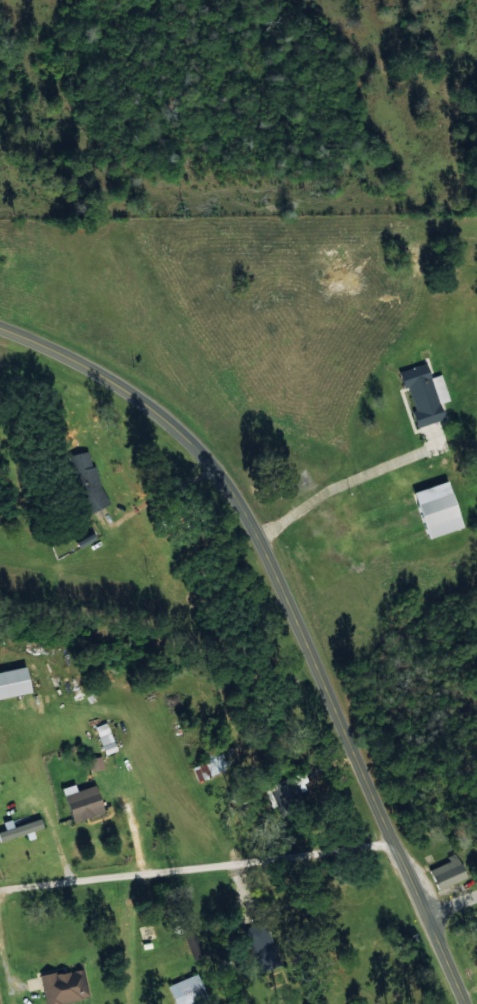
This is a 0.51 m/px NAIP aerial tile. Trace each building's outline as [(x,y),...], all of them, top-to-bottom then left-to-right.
[(417,427),(445,419),(440,403),(449,400),(442,374),(431,377),(426,363),(401,370),(417,427)] [(93,512),(110,503),(84,450),(66,458),(93,512)] [(462,528),(450,481),(416,490),(428,537),(462,528)] [(31,692),(26,666),(0,671),(0,698),(31,692)] [(117,750),(106,722),(94,727),(105,754),(117,750)] [(206,756),(211,774),(226,770),(225,767),(230,765),(228,759),(235,757),(232,749),(206,756)] [(91,771),(104,767),(100,756),(88,760),(91,771)] [(192,767),(198,782),(210,776),(205,762),(192,767)] [(306,790),(293,772),(267,791),(280,809),(306,790)] [(96,785),(77,790),(75,784),(63,787),(72,822),(104,813),(96,785)] [(5,830),(0,831),(0,840),(43,829),(41,819),(13,826),(11,819),(3,821),(5,830)] [(447,857),(449,862),(430,870),(439,890),(467,878),(457,853),(447,857)] [(246,932),(255,964),(276,958),(267,926),(246,932)] [(203,955),(193,931),(183,935),(193,958),(203,955)] [(46,1003),(63,1003),(90,998),(83,967),(40,977),(46,1003)] [(207,999),(197,974),(167,985),(174,1003),(194,1003),(207,999)]
